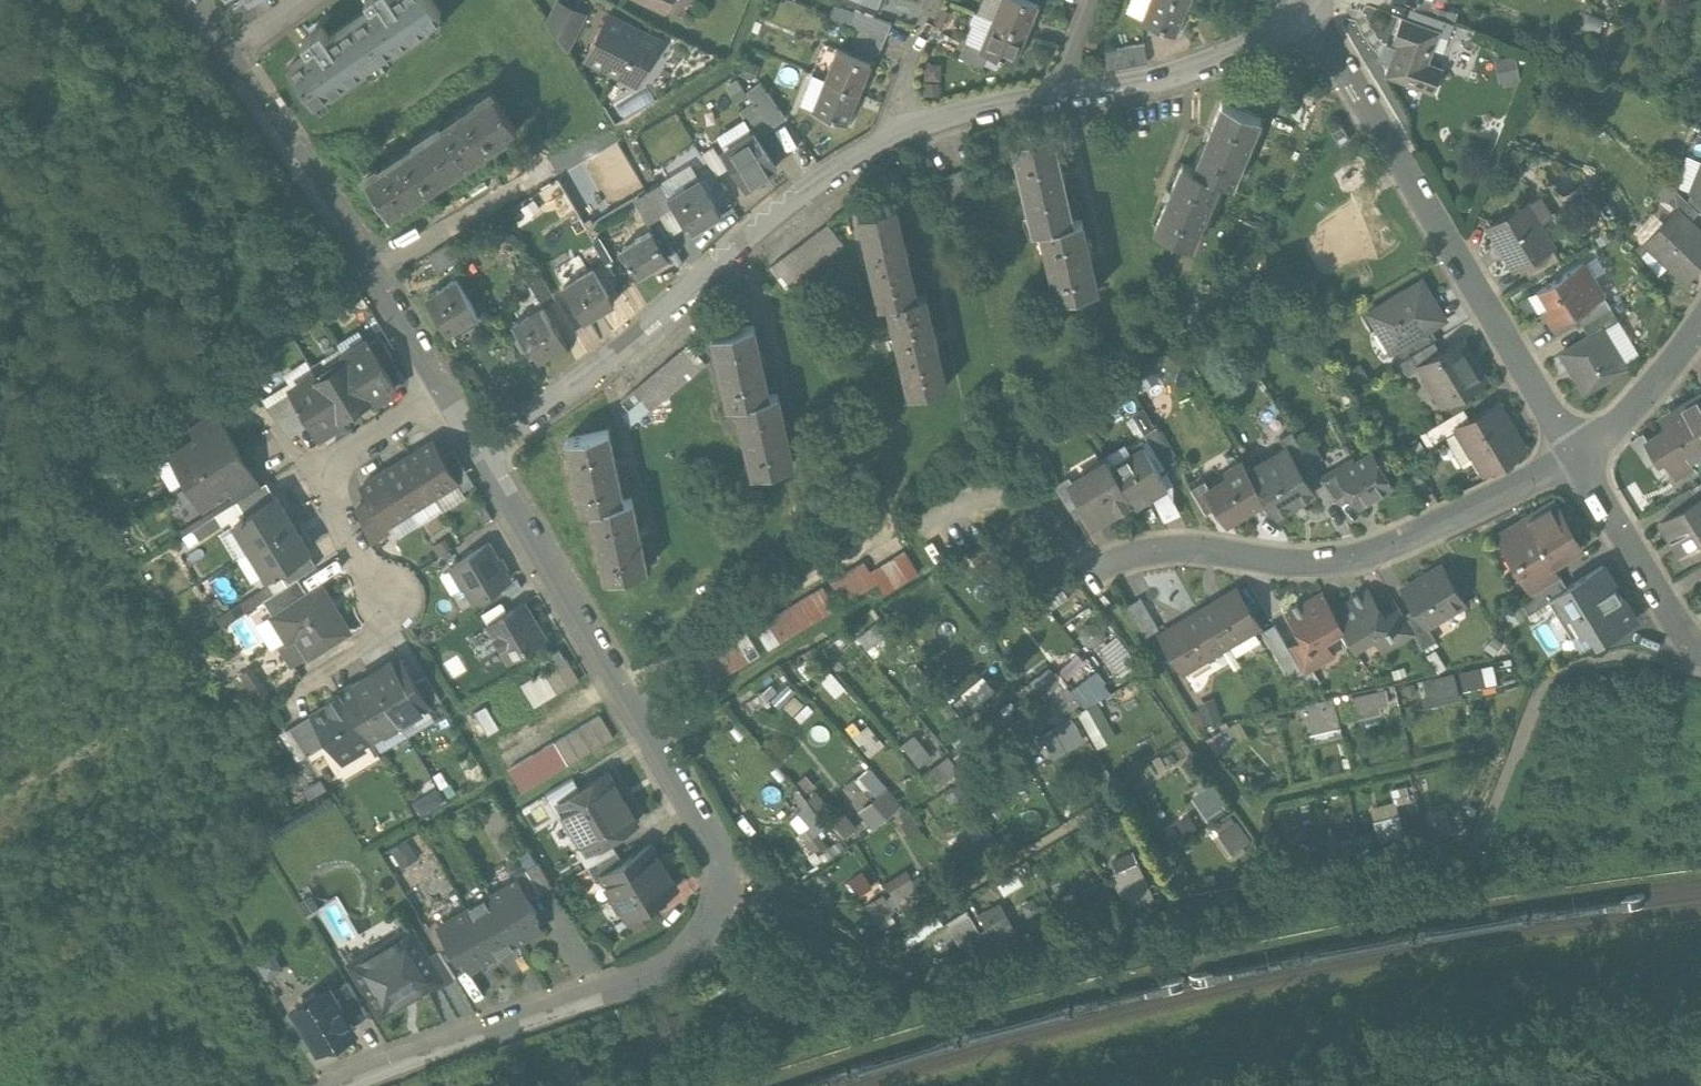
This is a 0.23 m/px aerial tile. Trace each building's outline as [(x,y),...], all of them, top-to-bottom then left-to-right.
[(288,69),(312,105),(326,96),(327,98),(365,72),(364,70),(388,53),(390,55),(428,30),(427,28),(440,19),(428,0),(365,0),(364,0),(372,13),(329,42),(321,30),(301,43),(309,55),(288,69)] [(586,14),(560,0),(557,0),(545,23),(557,40),(568,17),(581,23),(586,14)] [(665,14),(672,0),(636,0),(665,14)] [(1025,36),(1037,6),(1023,0),(1003,0),(994,23),(1025,36)] [(1135,16),(1140,0),(1129,0),(1125,13),(1135,16)] [(1174,36),(1186,7),(1170,0),(1152,0),(1142,24),(1174,36)] [(1413,10),(1408,23),(1432,32),(1446,37),(1451,24),(1413,10)] [(858,30),(883,40),(889,25),(853,11),(847,25),(858,30)] [(581,23),(568,17),(557,40),(566,55),(581,23)] [(607,17),(585,61),(637,86),(659,43),(607,17)] [(1400,44),(1388,77),(1434,93),(1442,72),(1425,65),(1430,53),(1428,52),(1429,50),(1426,49),(1432,32),(1408,23),(1401,20),(1393,42),(1400,44)] [(988,55),(1013,65),(1025,36),(994,23),(982,52),(988,55)] [(847,56),(869,65),(874,53),(877,54),(883,40),(858,30),(847,56)] [(982,69),(988,55),(982,52),(965,46),(959,60),(982,69)] [(1104,55),(1108,74),(1147,67),(1144,47),(1104,55)] [(826,82),(858,95),(870,65),(869,65),(847,56),(838,52),(826,82)] [(814,111),(846,124),(858,95),(826,82),(814,111)] [(754,103),(772,127),(785,118),(761,85),(747,93),(754,103)] [(364,180),(390,218),(518,131),(492,93),(364,180)] [(754,133),(756,137),(772,127),(754,103),(740,113),(753,134),(754,133)] [(1258,122),(1222,108),(1211,135),(1209,134),(1205,146),(1206,146),(1195,174),(1219,184),(1231,189),(1237,173),(1238,174),(1253,139),(1252,138),(1258,122)] [(724,152),(746,187),(776,168),(756,137),(754,133),(753,134),(724,152)] [(1060,176),(1051,137),(1012,146),(1017,164),(1018,164),(1030,218),(1029,218),(1033,237),(1044,234),(1072,228),(1063,188),(1065,188),(1062,176),(1060,176)] [(616,146),(593,160),(603,176),(626,162),(616,146)] [(703,153),(716,176),(727,169),(714,147),(703,153)] [(1219,184),(1195,174),(1182,169),(1171,195),(1170,194),(1165,206),(1166,207),(1155,233),(1192,249),(1198,233),(1199,234),(1214,199),(1213,199),(1219,184)] [(965,172),(939,184),(950,208),(976,197),(965,172)] [(690,224),(694,230),(721,214),(698,175),(683,184),(685,187),(671,196),(669,197),(676,207),(687,226),(690,224)] [(661,216),(676,207),(669,197),(671,196),(663,184),(647,193),(661,216)] [(634,201),(648,224),(661,216),(647,193),(634,201)] [(1676,212),(1689,224),(1698,214),(1677,195),(1668,204),(1676,212)] [(1489,228),(1515,272),(1521,268),(1552,249),(1526,206),(1489,228)] [(904,247),(895,208),(861,216),(883,307),(891,305),(916,299),(907,259),(909,258),(906,247),(904,247)] [(1700,266),(1700,236),(1689,224),(1676,212),(1644,244),(1649,250),(1642,256),(1659,278),(1668,268),(1685,284),(1700,266)] [(770,269),(786,291),(844,247),(827,226),(770,269)] [(1082,226),(1072,228),(1044,234),(1048,250),(1046,250),(1055,288),(1056,288),(1059,304),(1097,295),(1091,266),(1092,266),(1089,254),(1088,254),(1082,226)] [(622,246),(638,275),(668,258),(652,230),(622,246)] [(1560,262),(1552,249),(1521,268),(1529,281),(1560,262)] [(1575,314),(1576,315),(1604,299),(1605,298),(1594,280),(1592,281),(1582,265),(1537,292),(1547,308),(1541,312),(1551,328),(1575,314)] [(564,287),(585,321),(615,303),(594,269),(564,287)] [(543,305),(544,307),(556,301),(540,274),(528,281),(542,305),(543,305)] [(428,299),(448,334),(478,318),(457,282),(428,299)] [(1382,331),(1394,352),(1396,351),(1430,330),(1435,328),(1422,307),(1432,301),(1422,284),(1368,316),(1378,333),(1382,331)] [(925,297),(916,299),(891,305),(913,396),(947,388),(938,348),(940,348),(937,335),(935,336),(925,297)] [(1576,315),(1583,327),(1611,310),(1604,299),(1576,315)] [(534,352),(539,360),(566,344),(544,307),(543,305),(542,305),(529,313),(531,316),(515,325),(531,354),(534,352)] [(1590,339),(1601,332),(1618,322),(1611,310),(1583,327),(1590,339)] [(759,355),(753,326),(716,335),(720,351),(718,351),(727,389),(729,388),(732,405),(739,403),(769,397),(762,367),(763,367),(761,355),(759,355)] [(1430,330),(1396,351),(1403,363),(1434,344),(1438,342),(1430,330)] [(1585,393),(1624,370),(1601,332),(1590,339),(1562,355),(1585,393)] [(380,339),(369,346),(383,368),(394,361),(380,339)] [(1419,370),(1442,407),(1485,381),(1462,342),(1441,355),(1419,368),(1419,370)] [(367,343),(343,357),(347,363),(368,399),(372,404),(396,390),(383,368),(369,346),(367,343)] [(1419,368),(1441,355),(1434,344),(1403,363),(1400,365),(1407,377),(1419,370),(1419,368)] [(689,345),(621,401),(629,411),(641,401),(650,412),(706,367),(689,345)] [(318,380),(340,416),(368,399),(347,363),(318,380)] [(319,436),(343,422),(340,416),(318,380),(315,374),(291,389),(293,392),(311,423),(319,436)] [(311,423),(293,392),(268,407),(290,436),(311,423)] [(778,395),(769,397),(739,403),(743,419),(742,419),(750,457),(751,456),(755,473),(793,464),(787,435),(788,435),(785,423),(784,423),(778,395)] [(1646,441),(1658,461),(1664,458),(1676,478),(1700,464),(1700,396),(1662,419),(1667,429),(1646,441)] [(1483,475),(1525,449),(1498,404),(1470,421),(1455,429),(1457,433),(1483,475)] [(197,434),(221,419),(214,408),(190,423),(197,434)] [(1455,429),(1470,421),(1463,410),(1426,432),(1434,447),(1457,433),(1455,429)] [(1142,411),(1132,417),(1143,436),(1153,430),(1142,411)] [(188,476),(237,446),(221,419),(197,434),(172,449),(188,476)] [(1176,464),(1156,430),(1144,437),(1164,471),(1176,464)] [(614,460),(608,431),(572,438),(575,454),(574,454),(581,493),(582,493),(586,509),(595,507),(622,502),(616,473),(617,472),(615,460),(614,460)] [(1280,440),(1285,448),(1298,471),(1310,464),(1292,433),(1280,440)] [(433,442),(409,457),(433,497),(456,483),(457,483),(442,458),(433,442)] [(253,472),(237,446),(188,476),(204,502),(229,487),(253,472)] [(1275,518),(1313,496),(1298,471),(1285,448),(1247,470),(1265,501),(1275,518)] [(453,451),(442,458),(457,483),(456,483),(462,492),(474,485),(453,451)] [(1143,451),(1112,469),(1132,502),(1135,507),(1166,488),(1143,451)] [(1349,493),(1358,509),(1392,488),(1372,454),(1355,464),(1353,460),(1335,471),(1349,493)] [(409,457),(385,471),(410,511),(433,497),(409,457)] [(1132,502),(1112,469),(1107,461),(1074,481),(1071,483),(1083,503),(1096,524),(1132,502)] [(1265,501),(1247,470),(1242,462),(1224,472),(1227,478),(1209,489),(1208,489),(1219,507),(1228,523),(1265,501)] [(385,471),(362,485),(371,501),(386,526),(387,525),(410,511),(385,471)] [(1349,493),(1335,471),(1320,480),(1334,503),(1349,493)] [(260,484),(253,472),(229,487),(236,498),(237,498),(260,484)] [(1071,483),(1074,481),(1071,476),(1055,486),(1070,511),(1083,503),(1071,483)] [(267,480),(260,484),(237,498),(246,512),(276,494),(267,480)] [(1207,515),(1219,507),(1208,489),(1209,489),(1204,481),(1191,489),(1207,515)] [(1666,505),(1673,517),(1698,502),(1691,490),(1666,505)] [(293,521),(277,494),(276,494),(246,512),(235,519),(251,546),(293,521)] [(632,500),(622,502),(595,507),(598,523),(597,523),(605,561),(606,561),(609,577),(645,570),(640,541),(641,541),(638,529),(632,500)] [(1684,562),(1700,551),(1700,500),(1698,502),(1673,517),(1661,524),(1684,562)] [(386,526),(371,501),(356,510),(371,542),(390,531),(387,525),(386,526)] [(1497,539),(1523,583),(1553,566),(1582,549),(1554,504),(1497,539)] [(310,548),(293,521),(251,546),(268,573),(278,567),(308,549),(310,548)] [(453,565),(474,601),(509,580),(488,544),(453,565)] [(317,564),(308,549),(278,567),(287,581),(298,575),(317,564)] [(905,552),(871,573),(885,595),(918,574),(905,552)] [(877,584),(864,562),(830,582),(843,604),(877,584)] [(1414,608),(1426,628),(1427,627),(1465,605),(1441,566),(1403,590),(1414,608)] [(1530,596),(1560,577),(1553,566),(1523,583),(1530,596)] [(1567,590),(1549,601),(1550,603),(1571,639),(1589,628),(1597,643),(1634,621),(1602,568),(1567,590)] [(264,596),(274,613),(309,592),(298,575),(287,581),(264,596)] [(1549,601),(1567,590),(1560,577),(1530,596),(1520,602),(1528,616),(1550,603),(1549,601)] [(348,629),(321,584),(309,592),(274,613),(288,635),(280,640),(294,662),(348,629)] [(835,609),(822,587),(811,594),(824,616),(835,609)] [(1221,650),(1260,627),(1238,591),(1199,614),(1221,650)] [(1393,631),(1384,616),(1369,592),(1364,595),(1357,592),(1351,596),(1351,603),(1352,605),(1335,616),(1344,631),(1354,649),(1372,638),(1375,642),(1389,634),(1393,642),(1397,640),(1392,632),(1393,631)] [(824,616),(811,594),(799,602),(812,623),(824,616)] [(1127,606),(1145,637),(1159,629),(1141,598),(1127,606)] [(1344,631),(1335,616),(1326,601),(1308,612),(1306,608),(1299,603),(1292,607),(1292,614),(1287,617),(1301,641),(1311,656),(1313,655),(1328,646),(1325,642),(1344,631)] [(812,623),(799,602),(755,628),(768,650),(812,623)] [(488,624),(509,659),(545,639),(524,603),(488,624)] [(1413,635),(1401,615),(1397,608),(1384,616),(1393,631),(1392,632),(1397,640),(1398,643),(1413,635)] [(1436,642),(1427,627),(1426,628),(1414,608),(1401,615),(1413,635),(1422,651),(1436,642)] [(844,625),(859,648),(885,631),(870,609),(844,625)] [(1221,650),(1199,614),(1161,636),(1183,673),(1221,650)] [(1080,627),(1084,645),(1102,641),(1099,623),(1080,627)] [(1273,625),(1261,633),(1281,667),(1293,659),(1273,625)] [(760,656),(747,634),(680,674),(693,696),(760,656)] [(1311,656),(1301,641),(1288,648),(1304,675),(1319,666),(1313,655),(1311,656)] [(400,655),(371,673),(400,722),(429,705),(415,682),(400,655)] [(1084,705),(1122,674),(1109,657),(1070,688),(1084,705)] [(543,671),(557,694),(580,680),(566,658),(543,671)] [(251,659),(238,666),(256,698),(269,691),(251,659)] [(1459,700),(1457,691),(1495,683),(1491,666),(1427,679),(1433,705),(1459,700)] [(543,671),(521,684),(534,707),(557,694),(543,671)] [(371,673),(341,690),(370,740),(400,722),(371,673)] [(415,682),(429,705),(440,699),(427,675),(415,682)] [(972,709),(995,691),(982,675),(960,694),(972,709)] [(1384,689),(1349,698),(1355,718),(1389,709),(1384,689)] [(330,741),(340,758),(370,740),(341,690),(326,699),(328,703),(313,712),(330,741)] [(1335,699),(1301,705),(1307,738),(1340,733),(1335,699)] [(1072,716),(1093,751),(1116,737),(1095,703),(1072,716)] [(330,741),(313,712),(290,725),(307,754),(330,741)] [(577,728),(591,751),(614,737),(600,715),(577,728)] [(1069,717),(1040,734),(1053,757),(1082,741),(1069,717)] [(869,756),(882,744),(864,726),(851,738),(869,756)] [(577,728),(555,741),(568,764),(591,751),(577,728)] [(911,736),(900,745),(917,766),(928,756),(911,736)] [(945,756),(919,777),(934,795),(960,774),(945,756)] [(1015,810),(1040,794),(1016,758),(992,774),(1015,810)] [(840,787),(850,799),(865,788),(873,798),(856,811),(870,828),(899,807),(868,766),(840,787)] [(580,788),(558,801),(563,808),(584,844),(588,850),(610,837),(637,821),(608,772),(580,788)] [(558,801),(580,788),(574,777),(545,794),(555,813),(563,808),(558,801)] [(1190,796),(1204,821),(1225,810),(1211,785),(1190,796)] [(806,826),(793,836),(814,865),(840,846),(837,841),(851,830),(820,788),(803,801),(801,799),(791,807),(806,826)] [(1230,816),(1212,829),(1226,849),(1244,836),(1230,816)] [(595,862),(617,849),(610,837),(588,850),(584,844),(577,848),(588,866),(595,862)] [(623,861),(601,874),(614,895),(664,866),(651,844),(623,861)] [(595,862),(601,874),(623,861),(617,849),(595,862)] [(1103,864),(1123,913),(1150,901),(1130,853),(1103,864)] [(538,862),(526,869),(540,892),(551,885),(538,862)] [(676,887),(664,866),(614,895),(626,916),(650,902),(676,887)] [(515,876),(517,880),(528,899),(540,892),(526,869),(515,876)] [(518,942),(540,928),(532,915),(536,912),(528,899),(517,880),(490,896),(518,942)] [(1086,922),(1106,916),(1097,886),(1077,892),(1086,922)] [(881,895),(864,904),(874,923),(891,915),(881,895)] [(493,956),(518,942),(490,896),(466,910),(493,956)] [(657,913),(650,902),(626,916),(633,927),(657,913)] [(984,936),(1006,925),(996,905),(974,916),(984,936)] [(493,956),(466,910),(439,926),(450,945),(458,959),(463,956),(470,969),(493,956)] [(967,914),(944,922),(952,946),(975,939),(967,914)] [(450,945),(439,926),(437,922),(425,929),(438,951),(439,952),(450,945)] [(410,932),(353,965),(381,1013),(435,981),(438,979),(426,959),(410,932)] [(438,951),(426,959),(438,979),(435,981),(439,988),(455,979),(439,952),(438,951)] [(349,983),(330,994),(349,1025),(367,1014),(349,983)] [(333,1041),(335,1044),(354,1033),(349,1025),(330,994),(329,991),(322,996),(314,994),(305,999),(303,1007),(295,1012),(318,1050),(333,1041)]
